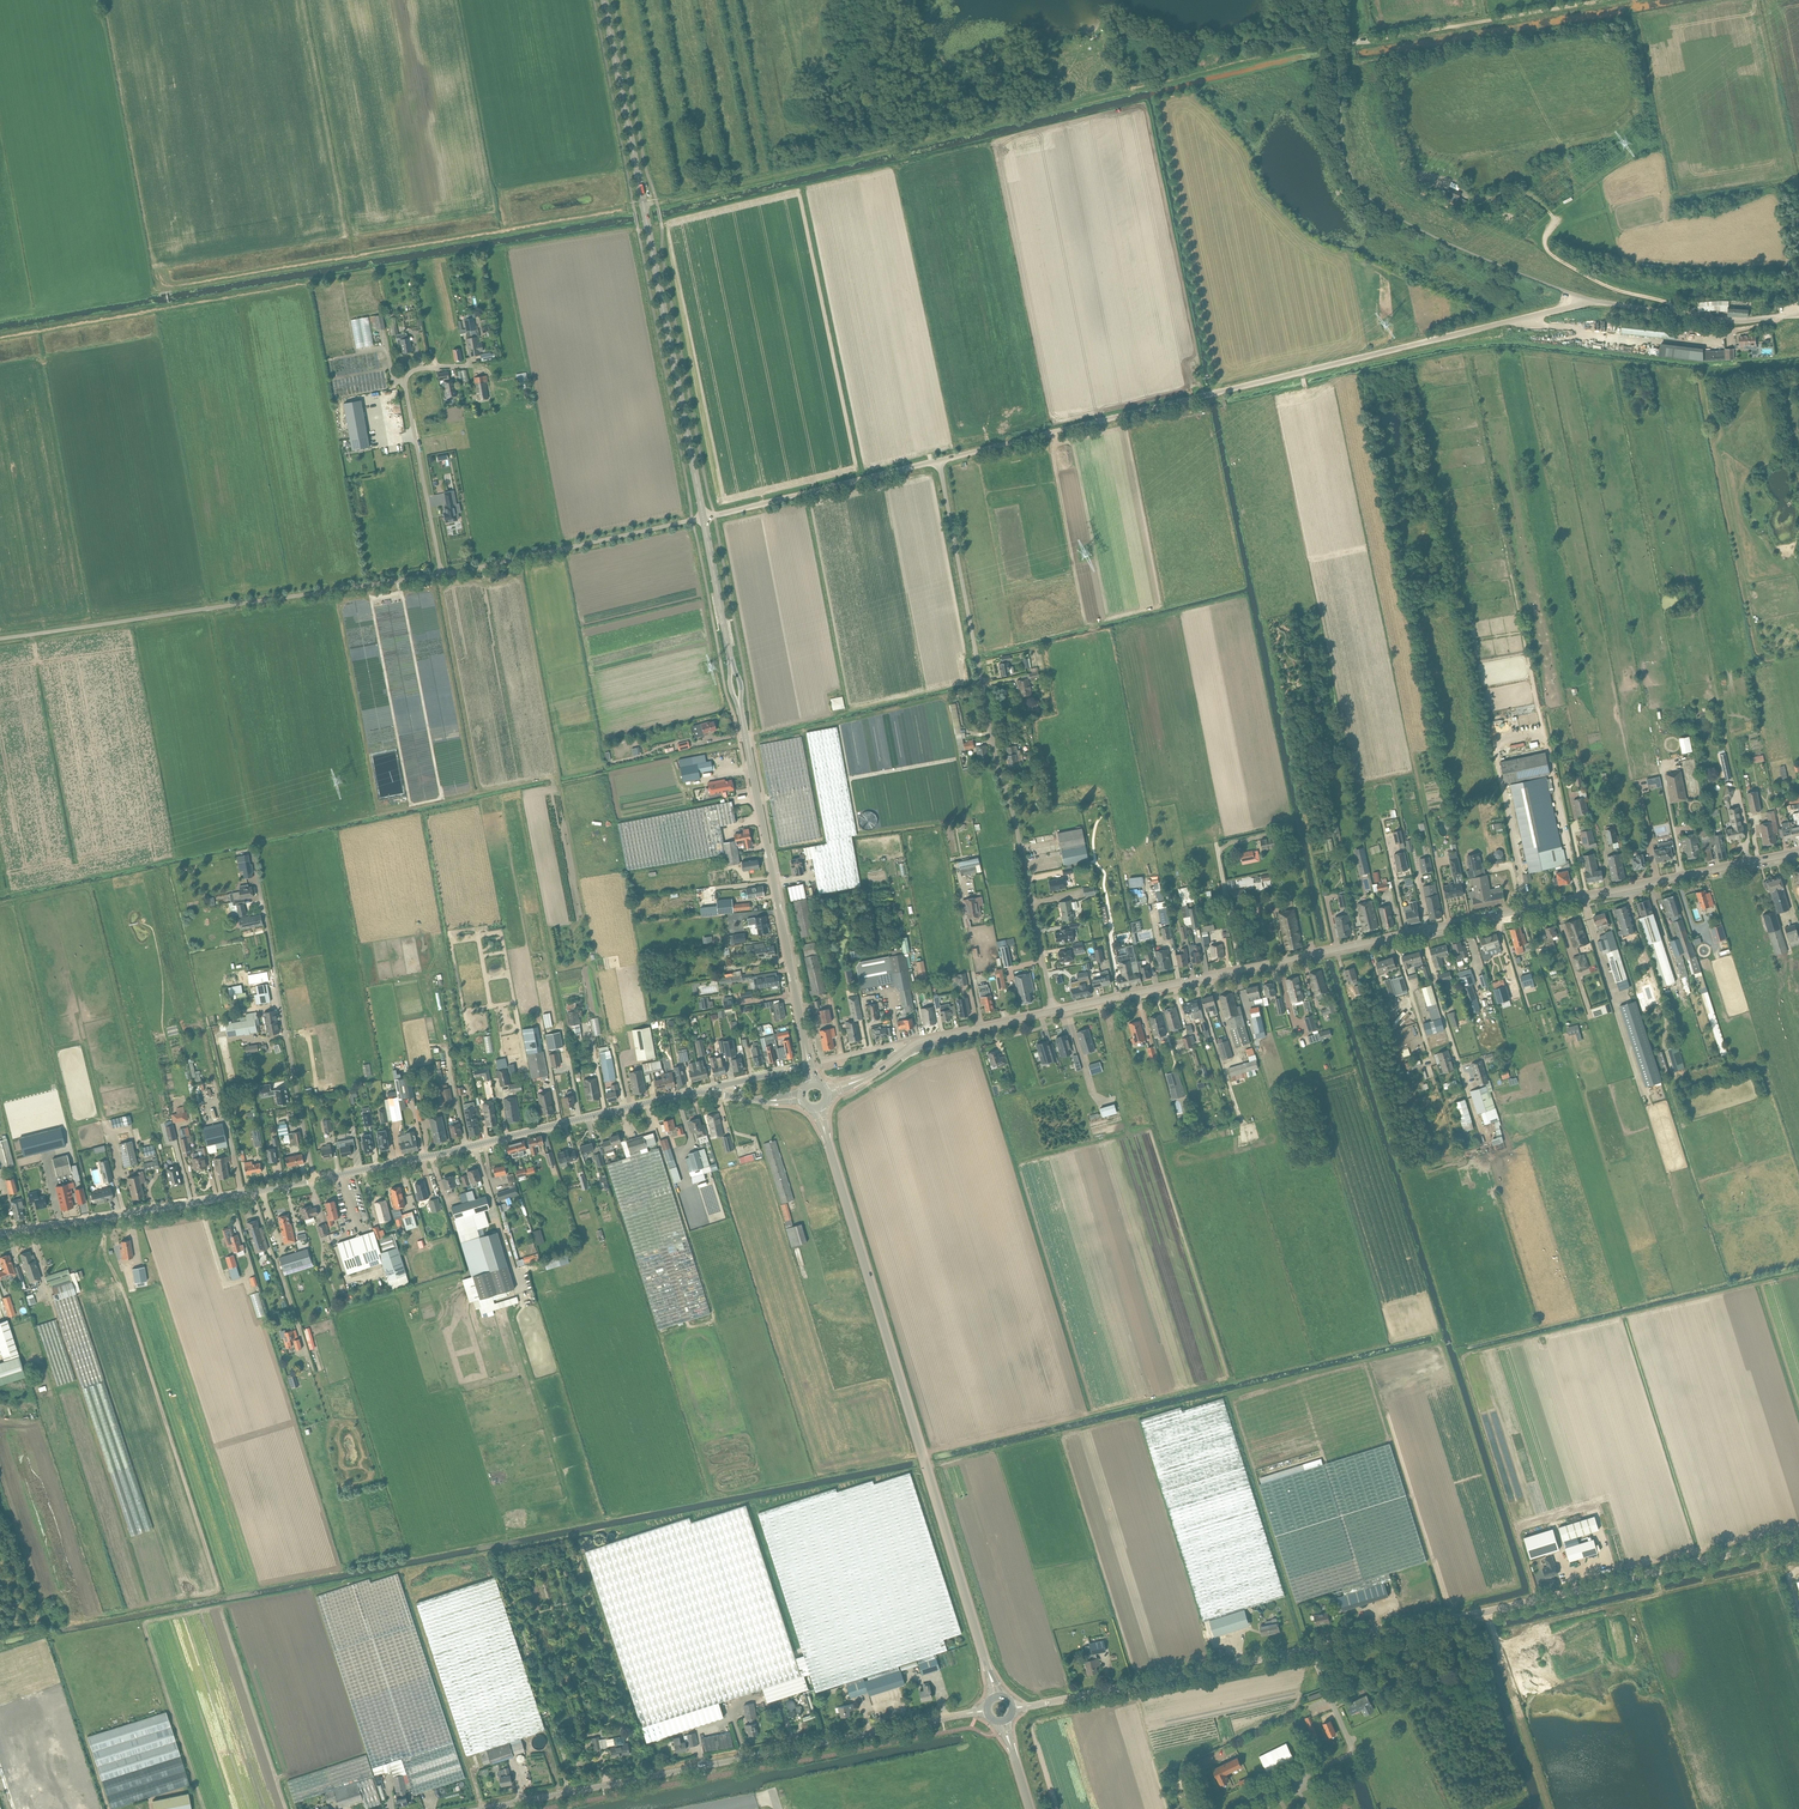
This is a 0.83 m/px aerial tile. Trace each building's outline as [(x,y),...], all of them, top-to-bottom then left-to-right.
[(1450,186),(1459,190),(1461,186),(1452,181),(1450,186)] [(1461,193),(1449,187),(1447,192),(1442,190),(1440,195),(1457,202),(1461,193)] [(1698,302),(1698,303),(1698,311),(1720,310),(1720,311),(1728,312),(1728,316),(1747,318),(1748,309),(1728,307),(1729,301),(1698,302)] [(468,314),(469,319),(470,319),(472,331),(471,331),(472,338),(477,337),(477,336),(475,329),(473,317),(474,317),(473,313),(468,314)] [(467,339),(468,348),(479,346),(479,344),(477,337),(472,338),(471,331),(472,331),(470,319),(469,319),(468,314),(464,315),(466,329),(460,330),(461,336),(466,335),(467,338),(467,339)] [(383,315),(370,317),(373,331),(385,329),(383,315)] [(374,345),(369,317),(351,320),(356,348),(374,345)] [(389,324),(391,335),(398,333),(396,322),(389,324)] [(399,334),(396,335),(397,339),(398,345),(401,345),(403,353),(412,352),(411,346),(409,338),(407,338),(406,333),(399,334)] [(1757,344),(1755,344),(1755,336),(1739,337),(1739,346),(1744,346),(1744,349),(1750,349),(1757,348),(1757,344)] [(479,346),(468,348),(470,357),(481,355),(480,349),(483,348),(482,343),(479,344),(479,346)] [(1705,361),(1724,360),(1723,350),(1703,351),(1703,350),(1661,345),(1659,355),(1705,361)] [(1723,350),(1724,360),(1734,359),(1734,349),(1723,350)] [(463,361),(462,355),(461,350),(454,351),(455,362),(463,361)] [(450,380),(449,379),(450,379),(448,371),(438,373),(439,381),(444,380),(444,382),(447,398),(457,396),(453,380),(450,380)] [(511,372),(503,374),(504,383),(506,388),(514,386),(511,372)] [(516,374),(518,382),(517,382),(518,389),(526,388),(525,381),(528,381),(526,372),(516,374)] [(486,375),(474,377),(478,400),(488,399),(486,383),(488,382),(486,375)] [(370,408),(388,406),(386,390),(368,392),(370,408)] [(361,400),(344,403),(352,449),(369,446),(361,400)] [(401,413),(400,411),(400,410),(399,409),(398,409),(396,409),(395,409),(393,410),(392,412),(392,414),(392,415),(393,417),(395,418),(397,418),(398,418),(399,417),(400,416),(400,415),(401,413)] [(456,513),(455,504),(456,504),(454,491),(444,493),(447,506),(444,506),(445,512),(444,512),(446,523),(458,520),(457,518),(459,518),(458,512),(456,513)] [(1434,608),(1435,617),(1443,616),(1442,607),(1434,608)] [(1009,667),(1008,662),(1007,662),(1007,660),(1010,660),(1009,656),(1001,657),(1002,661),(1003,663),(999,664),(1001,676),(1014,673),(1013,667),(1009,667)] [(1018,688),(1020,697),(1031,694),(1028,678),(1017,681),(1018,685),(1019,685),(1020,688),(1018,688)] [(1574,696),(1584,694),(1584,691),(1578,692),(1577,688),(1572,689),(1574,696)] [(843,700),(830,702),(832,715),(845,713),(843,700)] [(956,708),(950,709),(955,734),(961,733),(956,708)] [(716,730),(714,721),(710,723),(709,721),(697,725),(700,736),(705,734),(705,733),(716,730)] [(807,732),(816,782),(846,776),(837,726),(807,732)] [(973,740),(963,741),(962,738),(963,738),(962,733),(961,733),(955,734),(960,755),(962,755),(962,750),(974,748),(973,740)] [(1679,738),(1682,753),(1693,751),(1690,735),(1679,738)] [(812,793),(812,791),(801,737),(760,744),(770,800),(812,793)] [(690,748),(688,741),(677,743),(679,750),(690,748)] [(985,750),(986,749),(986,745),(976,747),(979,763),(989,761),(987,751),(986,752),(985,750)] [(1019,763),(1018,754),(1016,746),(1007,747),(1008,756),(1007,756),(1009,765),(1017,764),(1019,763)] [(632,748),(633,756),(640,754),(639,747),(632,748)] [(1546,752),(1534,754),(1501,761),(1500,762),(1505,784),(1511,783),(1545,775),(1550,774),(1546,752)] [(681,766),(697,763),(707,761),(705,754),(679,759),(681,766)] [(1725,754),(1720,755),(1726,780),(1730,779),(1725,754)] [(1763,755),(1752,757),(1753,763),(1764,761),(1763,755)] [(707,761),(697,763),(699,773),(713,770),(711,761),(707,761)] [(699,773),(697,763),(681,766),(683,782),(700,779),(699,773)] [(1681,771),(1665,774),(1671,803),(1687,800),(1681,771)] [(1555,867),(1555,868),(1559,867),(1558,866),(1569,864),(1568,861),(1566,861),(1563,848),(1561,849),(1545,776),(1545,775),(1511,783),(1510,783),(1526,854),(1523,855),(1524,858),(1526,858),(1529,872),(1555,867)] [(1581,775),(1574,776),(1576,786),(1583,785),(1581,775)] [(827,843),(852,839),(852,836),(857,835),(846,776),(816,782),(827,843)] [(1659,776),(1653,778),(1655,783),(1656,783),(1657,787),(1661,786),(1659,776)] [(725,779),(721,780),(722,785),(723,792),(734,790),(732,780),(725,781),(725,779)] [(711,794),(723,792),(722,785),(721,780),(709,782),(711,794)] [(691,786),(689,786),(689,789),(691,801),(694,800),(692,788),(705,786),(704,783),(691,786)] [(1733,794),(1734,790),(1727,787),(1723,796),(1724,797),(1730,799),(1731,799),(1733,795),(1733,794)] [(1579,790),(1581,798),(1574,800),(1577,815),(1588,813),(1585,798),(1587,797),(1585,789),(1579,790)] [(1757,791),(1747,793),(1751,812),(1761,810),(1757,791)] [(812,793),(770,800),(779,846),(821,838),(812,793)] [(1786,797),(1786,804),(1798,803),(1798,796),(1786,797)] [(732,801),(716,804),(720,826),(736,823),(732,801)] [(726,853),(724,843),(720,826),(716,804),(618,824),(627,870),(726,853)] [(1745,837),(1744,831),(1739,807),(1728,809),(1732,827),(1725,829),(1728,841),(1729,840),(1729,841),(1731,842),(1732,842),(1733,841),(1733,840),(1735,839),(1745,837)] [(1778,832),(1777,826),(1776,821),(1775,821),(1773,810),(1766,812),(1768,822),(1762,824),(1760,824),(1764,845),(1777,842),(1775,832),(1778,832)] [(1793,838),(1798,837),(1798,812),(1793,814),(1794,821),(1789,822),(1793,838)] [(1793,838),(1789,822),(1781,823),(1782,826),(1782,828),(1779,829),(1781,838),(1784,837),(1785,840),(1793,838)] [(1058,833),(1061,849),(1084,844),(1081,828),(1080,826),(1076,827),(1077,829),(1058,833)] [(1615,828),(1605,830),(1608,844),(1618,842),(1615,828)] [(736,841),(743,840),(751,839),(749,829),(744,830),(745,832),(735,834),(736,841)] [(1597,843),(1595,843),(1592,829),(1580,831),(1583,845),(1590,844),(1591,847),(1597,846),(1597,843)] [(1709,834),(1700,835),(1701,842),(1704,855),(1706,861),(1712,859),(1710,849),(1712,848),(1712,845),(1711,843),(1715,842),(1713,829),(1711,829),(1711,833),(1709,834)] [(1713,829),(1715,842),(1719,859),(1726,857),(1722,834),(1715,835),(1714,829),(1713,829)] [(1402,830),(1393,832),(1396,844),(1399,844),(1400,849),(1405,847),(1402,830)] [(1701,856),(1699,850),(1696,833),(1682,836),(1686,859),(1701,856)] [(1278,837),(1261,840),(1262,849),(1280,845),(1278,837)] [(1326,851),(1334,849),(1331,838),(1324,840),(1326,851)] [(751,839),(743,840),(736,841),(736,845),(743,844),(744,848),(752,846),(750,839),(751,839)] [(810,847),(813,858),(819,894),(861,886),(852,839),(827,843),(810,847)] [(1656,862),(1673,858),(1671,852),(1675,852),(1672,840),(1669,841),(1669,842),(1658,844),(1659,849),(1654,850),(1655,857),(1654,857),(1655,860),(1656,860),(1656,862)] [(738,855),(736,845),(736,841),(724,843),(726,853),(726,857),(738,855)] [(1084,844),(1061,849),(1064,865),(1065,865),(1071,863),(1088,860),(1084,844)] [(1379,844),(1370,848),(1372,855),(1382,851),(1379,844)] [(805,854),(806,859),(806,860),(813,858),(810,847),(804,848),(805,854)] [(1625,878),(1624,872),(1619,848),(1615,848),(1616,854),(1607,856),(1612,881),(1625,878)] [(1646,863),(1645,858),(1643,859),(1641,848),(1636,849),(1637,858),(1632,859),(1635,869),(1645,867),(1644,863),(1646,863)] [(1253,851),(1240,854),(1242,860),(1255,858),(1253,851)] [(1463,893),(1461,882),(1463,882),(1462,874),(1458,857),(1457,851),(1449,853),(1450,858),(1449,859),(1453,876),(1454,876),(1455,883),(1454,884),(1454,883),(1452,881),(1450,882),(1449,883),(1450,885),(1443,886),(1446,898),(1455,897),(1454,895),(1463,893)] [(1408,870),(1407,864),(1404,852),(1394,854),(1398,872),(1408,870)] [(1356,855),(1361,875),(1370,873),(1365,853),(1356,855)] [(1479,853),(1478,854),(1468,856),(1471,870),(1472,869),(1482,867),(1479,853)] [(1598,870),(1594,853),(1583,855),(1587,871),(1586,871),(1588,882),(1603,879),(1601,869),(1598,870)] [(252,877),(249,860),(248,854),(237,856),(240,872),(243,871),(245,878),(252,877)] [(806,859),(805,854),(800,855),(800,858),(791,859),(793,868),(794,870),(792,870),(793,875),(803,873),(801,860),(806,859)] [(738,855),(726,857),(728,864),(740,862),(738,855)] [(1432,871),(1429,856),(1420,858),(1423,873),(1432,871)] [(978,857),(961,861),(958,862),(960,868),(961,876),(964,875),(977,872),(981,871),(978,857)] [(744,871),(753,869),(759,868),(758,858),(742,861),(744,871)] [(1073,872),(1071,863),(1065,865),(1065,869),(1062,870),(1063,874),(1073,872)] [(1495,863),(1495,871),(1503,871),(1503,863),(1495,863)] [(1505,902),(1502,887),(1490,889),(1487,875),(1485,875),(1483,867),(1482,867),(1472,869),(1474,877),(1472,878),(1475,891),(1470,892),(1471,899),(1473,899),(1475,908),(1505,902)] [(1560,872),(1559,867),(1555,868),(1558,877),(1554,878),(1555,885),(1559,884),(1565,883),(1563,871),(1560,872)] [(1570,870),(1563,871),(1565,883),(1570,882),(1569,875),(1571,875),(1570,870)] [(1784,888),(1782,882),(1780,876),(1764,882),(1765,887),(1768,886),(1777,912),(1788,908),(1782,889),(1784,888)] [(1411,877),(1404,878),(1406,886),(1413,885),(1411,877)] [(1050,890),(1065,887),(1063,878),(1049,881),(1050,890)] [(1377,883),(1373,884),(1374,892),(1379,891),(1379,892),(1385,890),(1393,888),(1391,881),(1388,882),(1387,878),(1382,879),(1383,883),(1378,884),(1377,883)] [(1234,880),(1227,881),(1229,890),(1235,888),(1234,880)] [(791,901),(806,898),(803,884),(788,887),(791,901)] [(1424,887),(1429,913),(1430,919),(1442,917),(1435,884),(1426,886),(1426,887),(1424,887)] [(757,887),(754,887),(746,889),(748,898),(756,897),(758,896),(764,895),(762,886),(757,887)] [(1084,896),(1095,894),(1094,886),(1083,888),(1084,896)] [(1186,902),(1195,901),(1194,899),(1192,886),(1179,889),(1182,906),(1187,906),(1186,902)] [(241,892),(232,894),(234,900),(235,900),(236,904),(245,902),(244,897),(252,895),(250,887),(240,889),(241,892)] [(1710,892),(1706,893),(1705,890),(1697,892),(1702,909),(1714,905),(1713,905),(1710,893),(1710,892)] [(1345,891),(1338,892),(1341,907),(1344,907),(1348,906),(1345,891)] [(1669,917),(1671,916),(1680,914),(1674,895),(1663,899),(1669,917)] [(981,897),(965,899),(962,900),(965,919),(968,918),(981,916),(979,905),(983,905),(981,897)] [(1281,900),(1276,901),(1278,908),(1282,907),(1282,903),(1285,902),(1292,901),(1292,898),(1285,899),(1281,900)] [(732,899),(717,900),(718,913),(736,912),(736,911),(750,909),(749,903),(733,905),(732,899)] [(806,899),(794,901),(801,937),(813,934),(806,899)] [(1637,903),(1641,917),(1653,913),(1648,899),(1637,903)] [(1074,919),(1072,909),(1078,908),(1077,901),(1071,902),(1070,900),(1060,902),(1063,921),(1074,919)] [(1378,927),(1377,921),(1371,900),(1357,904),(1364,931),(1378,927)] [(1405,912),(1408,924),(1420,921),(1416,901),(1409,902),(1410,905),(1404,907),(1405,912)] [(233,902),(229,903),(230,906),(232,917),(239,915),(239,917),(247,915),(244,903),(236,905),(234,905),(233,902)] [(1394,926),(1393,920),(1389,905),(1379,908),(1384,928),(1394,926)] [(1105,906),(1100,907),(1103,922),(1108,921),(1105,906)] [(1635,931),(1629,911),(1627,906),(1615,910),(1622,930),(1618,931),(1619,936),(1635,931)] [(1166,907),(1160,909),(1163,924),(1169,923),(1166,907)] [(1196,907),(1189,909),(1193,928),(1200,927),(1196,907)] [(1302,946),(1301,940),(1295,909),(1279,913),(1286,949),(1302,946)] [(1775,911),(1763,915),(1775,954),(1787,950),(1775,911)] [(1607,921),(1609,920),(1608,919),(1607,920),(1605,913),(1594,917),(1598,930),(1605,928),(1604,927),(1609,926),(1607,921)] [(1661,939),(1653,913),(1641,917),(1639,917),(1648,944),(1661,939)] [(1680,914),(1671,916),(1673,922),(1682,919),(1680,914)] [(241,929),(257,925),(263,924),(261,915),(247,918),(247,916),(239,918),(241,929)] [(1346,915),(1335,917),(1337,923),(1338,923),(1339,927),(1338,927),(1339,937),(1351,935),(1347,915),(1346,915)] [(764,935),(767,934),(767,932),(768,932),(768,931),(769,931),(769,927),(767,927),(765,916),(756,918),(755,918),(754,917),(747,918),(749,925),(755,924),(756,927),(757,926),(759,934),(763,933),(764,935)] [(1587,944),(1581,924),(1580,919),(1565,923),(1573,948),(1587,944)] [(1678,938),(1680,937),(1687,935),(1682,919),(1673,922),(1678,938)] [(1135,932),(1142,931),(1140,920),(1131,922),(1134,943),(1137,943),(1135,932)] [(1208,931),(1211,931),(1215,930),(1214,924),(1201,927),(1204,946),(1210,944),(1209,935),(1208,931)] [(1710,928),(1714,943),(1726,939),(1722,924),(1710,928)] [(1797,933),(1794,925),(1784,928),(1791,947),(1798,945),(1798,939),(1797,933)] [(1557,952),(1555,947),(1552,936),(1556,935),(1554,926),(1546,928),(1549,937),(1544,939),(1549,955),(1555,953),(1555,952),(1557,952)] [(1173,938),(1171,938),(1169,927),(1162,928),(1164,940),(1170,939),(1171,945),(1174,944),(1173,938)] [(1526,944),(1525,940),(1523,933),(1522,934),(1520,927),(1510,929),(1517,954),(1524,952),(1522,945),(1526,944)] [(1072,930),(1068,931),(1068,928),(1060,930),(1061,932),(1054,933),(1056,942),(1064,940),(1065,942),(1074,941),(1072,930)] [(1607,939),(1610,947),(1611,951),(1618,949),(1612,930),(1605,932),(1607,939)] [(746,941),(745,933),(733,934),(733,935),(734,943),(746,941)] [(1489,950),(1494,949),(1497,948),(1499,953),(1502,952),(1496,934),(1490,936),(1490,937),(1481,940),(1485,950),(1481,951),(1484,961),(1491,958),(1489,950)] [(1687,958),(1695,955),(1690,938),(1688,938),(1687,935),(1680,937),(1685,952),(1687,958)] [(1685,952),(1680,937),(1678,938),(1670,941),(1674,955),(1680,954),(1685,952)] [(1012,965),(1008,946),(1015,944),(1013,938),(1003,940),(1003,942),(1004,947),(1000,948),(1004,967),(1012,965)] [(1661,939),(1648,944),(1661,986),(1675,982),(1661,939)] [(1460,942),(1459,941),(1458,940),(1457,941),(1456,942),(1456,943),(1453,944),(1455,952),(1454,952),(1457,962),(1463,961),(1462,958),(1468,956),(1465,945),(1461,946),(1460,942)] [(1600,950),(1602,950),(1606,948),(1603,940),(1598,942),(1600,950)] [(814,942),(803,945),(805,956),(817,953),(814,942)] [(774,945),(765,947),(764,943),(745,946),(746,951),(747,951),(748,956),(752,955),(751,951),(756,950),(757,958),(765,956),(766,957),(771,957),(771,955),(775,955),(774,945)] [(1064,951),(1058,952),(1059,961),(1064,961),(1064,962),(1070,961),(1073,960),(1072,954),(1079,953),(1079,951),(1078,950),(1083,949),(1082,944),(1073,945),(1074,950),(1071,950),(1064,951)] [(1224,957),(1223,951),(1223,944),(1211,946),(1213,958),(1224,957)] [(1128,954),(1116,957),(1118,963),(1119,962),(1122,975),(1117,976),(1118,981),(1120,987),(1142,982),(1141,976),(1137,961),(1133,945),(1126,947),(1128,954)] [(1449,955),(1448,951),(1446,945),(1430,949),(1436,968),(1444,965),(1441,957),(1449,955)] [(873,947),(849,952),(851,959),(874,954),(873,947)] [(1201,954),(1200,948),(1200,947),(1195,948),(1196,952),(1191,953),(1193,963),(1201,962),(1200,955),(1201,954)] [(1102,948),(1095,949),(1098,962),(1105,961),(1102,948)] [(1171,968),(1170,962),(1167,949),(1156,952),(1160,970),(1171,968)] [(1188,957),(1187,951),(1186,949),(1182,950),(1183,954),(1177,955),(1179,966),(1188,965),(1187,957),(1188,957)] [(1618,949),(1611,951),(1606,953),(1616,982),(1627,979),(1618,949)] [(912,988),(908,970),(905,957),(909,956),(909,952),(860,962),(857,966),(861,989),(889,984),(889,985),(892,987),(895,986),(895,987),(899,991),(902,1006),(904,1006),(906,1012),(914,1011),(910,988),(912,988)] [(1412,954),(1411,954),(1413,961),(1413,962),(1415,966),(1419,965),(1423,964),(1419,952),(1415,953),(1415,952),(1411,953),(1412,954)] [(1637,954),(1639,961),(1645,959),(1643,952),(1637,954)] [(813,996),(819,994),(826,993),(817,954),(805,957),(811,988),(808,988),(810,996),(813,995),(813,996)] [(1411,954),(1402,957),(1406,969),(1415,966),(1413,962),(1413,961),(1411,954)] [(1581,954),(1572,957),(1577,972),(1580,972),(1583,971),(1582,971),(1590,968),(1586,959),(1584,954),(1581,955),(1581,954)] [(1681,978),(1686,976),(1688,975),(1683,959),(1682,960),(1680,954),(1674,955),(1681,978)] [(1695,955),(1687,958),(1692,974),(1694,973),(1701,971),(1695,955)] [(1392,958),(1385,960),(1388,969),(1395,967),(1392,958)] [(1645,959),(1639,961),(1641,968),(1647,966),(1645,959)] [(1388,969),(1385,960),(1377,962),(1378,968),(1377,968),(1380,975),(1384,974),(1383,970),(1388,969)] [(924,961),(916,962),(920,984),(928,983),(924,961)] [(1151,977),(1150,971),(1149,965),(1143,966),(1142,961),(1138,962),(1142,979),(1151,977)] [(1356,977),(1355,973),(1354,968),(1345,970),(1348,980),(1352,978),(1354,983),(1358,982),(1356,977)] [(1458,972),(1460,977),(1473,973),(1471,968),(1458,972)] [(1002,969),(997,970),(998,976),(997,976),(1000,989),(1003,988),(1004,993),(1007,993),(1002,969)] [(1064,969),(1053,970),(1055,981),(1066,980),(1064,969)] [(267,970),(247,974),(249,983),(269,979),(267,970)] [(1100,972),(1103,985),(1111,983),(1108,970),(1100,972)] [(1327,992),(1323,976),(1321,970),(1309,973),(1315,995),(1327,992)] [(1390,978),(1395,994),(1396,997),(1400,996),(1399,994),(1408,992),(1401,970),(1396,971),(1398,978),(1392,980),(1392,978),(1390,978)] [(1700,991),(1706,989),(1701,971),(1694,973),(1700,991)] [(1014,976),(1019,998),(1020,1004),(1032,1001),(1030,992),(1034,991),(1030,972),(1014,976)] [(1090,984),(1089,980),(1087,972),(1077,974),(1079,981),(1070,982),(1074,998),(1091,994),(1089,984),(1090,984)] [(1440,982),(1452,978),(1450,972),(1438,975),(1440,982)] [(752,973),(746,974),(720,978),(720,983),(750,979),(750,982),(755,982),(756,988),(771,986),(769,976),(768,976),(768,974),(769,974),(769,973),(758,975),(758,977),(753,978),(752,973)] [(772,973),(769,973),(769,974),(768,974),(768,976),(769,976),(771,986),(779,984),(778,975),(772,976),(772,973)] [(967,984),(965,973),(954,975),(956,983),(959,983),(959,986),(967,984)] [(1096,973),(1092,974),(1093,981),(1095,987),(1103,985),(1101,976),(1096,976),(1096,973)] [(1473,973),(1460,977),(1463,988),(1472,985),(1476,983),(1473,973)] [(1531,973),(1521,976),(1524,987),(1534,984),(1531,973)] [(1486,974),(1479,976),(1483,988),(1490,985),(1486,974)] [(1304,999),(1298,976),(1286,979),(1292,1003),(1304,999)] [(1681,978),(1684,986),(1687,985),(1688,988),(1688,987),(1689,987),(1689,985),(1689,984),(1689,983),(1688,983),(1687,980),(1688,980),(1688,979),(1688,978),(1688,977),(1687,976),(1686,976),(1681,978)] [(1493,989),(1506,985),(1503,977),(1500,978),(1500,980),(1491,983),(1493,989)] [(1395,994),(1390,978),(1385,980),(1390,996),(1395,994)] [(1276,995),(1274,988),(1273,983),(1264,985),(1266,997),(1276,995)] [(256,986),(258,994),(268,992),(267,984),(263,984),(256,986)] [(1360,984),(1354,986),(1356,994),(1356,995),(1362,993),(1362,992),(1360,984)] [(1441,1018),(1437,1003),(1431,985),(1422,987),(1432,1021),(1423,1024),(1427,1035),(1444,1030),(1441,1018)] [(1472,985),(1463,988),(1462,988),(1467,1002),(1477,999),(1472,985)] [(1506,985),(1493,989),(1497,1003),(1510,999),(1508,991),(1506,985)] [(1261,999),(1259,992),(1258,986),(1247,988),(1250,1001),(1261,999)] [(1797,986),(1791,987),(1794,1011),(1798,1010),(1798,1001),(1797,986)] [(991,995),(990,995),(988,988),(978,990),(981,1005),(984,1004),(986,1012),(994,1010),(991,995)] [(1706,989),(1700,991),(1719,1050),(1722,1058),(1729,1056),(1706,989)] [(740,992),(741,999),(751,998),(750,991),(740,992)] [(258,994),(254,995),(256,1004),(270,1002),(268,992),(258,994)] [(1251,1043),(1240,1006),(1236,1007),(1232,992),(1220,996),(1226,1018),(1227,1018),(1235,1047),(1251,1043)] [(1661,1080),(1635,1000),(1633,994),(1630,995),(1632,1001),(1619,1006),(1645,1085),(1661,1080)] [(861,1040),(857,1020),(862,1019),(858,996),(848,998),(852,1017),(854,1016),(855,1021),(846,1022),(849,1042),(861,1040)] [(938,996),(934,997),(936,1009),(939,1008),(941,1015),(940,1015),(941,1016),(942,1021),(946,1020),(946,1021),(947,1022),(949,1022),(950,1020),(950,1019),(950,1016),(949,1015),(955,1014),(953,1006),(950,1007),(950,1006),(943,1007),(943,1005),(940,1005),(938,996)] [(1215,1004),(1214,1001),(1213,996),(1202,999),(1205,1007),(1206,1012),(1213,1011),(1214,1015),(1218,1014),(1215,1004)] [(713,1000),(709,1001),(709,997),(699,997),(699,1008),(713,1008),(713,1000)] [(969,1010),(967,997),(957,999),(959,1011),(959,1012),(960,1017),(964,1016),(964,1017),(965,1018),(967,1017),(968,1016),(968,1015),(967,1011),(969,1010)] [(1285,1013),(1283,1007),(1281,997),(1276,999),(1278,1009),(1279,1014),(1285,1013)] [(733,999),(723,1001),(725,1008),(734,1006),(733,999)] [(1477,999),(1467,1002),(1471,1013),(1481,1010),(1477,999)] [(1197,1000),(1190,1002),(1193,1012),(1195,1019),(1199,1018),(1205,1038),(1210,1037),(1206,1022),(1203,1017),(1200,1005),(1199,1006),(1197,1000)] [(782,1002),(774,1004),(773,1001),(762,1003),(763,1008),(770,1006),(771,1012),(773,1012),(775,1020),(775,1021),(776,1021),(777,1021),(778,1021),(779,1021),(779,1020),(780,1019),(781,1019),(781,1018),(785,1017),(784,1012),(783,1011),(784,1010),(782,1002)] [(576,1002),(566,1003),(573,1044),(583,1042),(576,1002)] [(1195,1020),(1195,1019),(1193,1012),(1190,1002),(1183,1004),(1184,1010),(1183,1010),(1187,1022),(1191,1021),(1195,1020)] [(1327,1008),(1321,1010),(1323,1016),(1333,1013),(1331,1002),(1326,1003),(1327,1008)] [(879,1019),(878,1013),(877,1004),(867,1006),(869,1021),(879,1019)] [(936,1024),(935,1018),(932,1006),(920,1009),(924,1026),(936,1024)] [(1181,1027),(1177,1012),(1175,1007),(1164,1010),(1170,1030),(1181,1027)] [(1259,1007),(1250,1009),(1252,1017),(1261,1015),(1259,1007)] [(829,1008),(822,1010),(820,1010),(820,1013),(822,1023),(832,1021),(829,1008)] [(264,1012),(266,1024),(277,1021),(275,1010),(264,1012)] [(1155,1038),(1167,1035),(1161,1014),(1150,1018),(1155,1038)] [(1261,1015),(1252,1017),(1255,1032),(1264,1030),(1261,1015)] [(1304,1018),(1309,1032),(1318,1029),(1313,1015),(1304,1018)] [(600,1034),(597,1017),(591,1018),(594,1035),(600,1034)] [(254,1018),(247,1020),(225,1024),(228,1038),(260,1031),(258,1025),(256,1026),(255,1023),(254,1018)] [(903,1020),(897,1021),(899,1029),(905,1028),(906,1029),(914,1028),(912,1018),(903,1020)] [(1145,1040),(1141,1026),(1140,1020),(1129,1023),(1133,1038),(1131,1038),(1132,1044),(1145,1040)] [(277,1021),(266,1024),(268,1035),(279,1033),(277,1021)] [(1579,1024),(1567,1027),(1568,1032),(1577,1030),(1581,1029),(1579,1024)] [(523,1030),(528,1054),(542,1051),(537,1027),(523,1030)] [(655,1057),(656,1057),(650,1027),(632,1030),(638,1060),(655,1057)] [(874,1030),(871,1031),(873,1039),(876,1038),(876,1039),(888,1036),(886,1028),(881,1029),(880,1027),(873,1028),(874,1030)] [(834,1028),(820,1030),(824,1050),(834,1048),(832,1037),(835,1037),(834,1028)] [(1083,1054),(1095,1050),(1088,1028),(1076,1032),(1083,1054)] [(1330,1029),(1319,1033),(1322,1039),(1322,1040),(1332,1036),(1330,1029)] [(774,1034),(774,1035),(775,1039),(789,1036),(788,1031),(774,1034)] [(546,1035),(549,1050),(563,1047),(560,1032),(546,1035)] [(1308,1036),(1310,1043),(1322,1039),(1319,1033),(1308,1036)] [(490,1035),(483,1036),(486,1053),(494,1051),(490,1035)] [(775,1039),(774,1035),(764,1037),(767,1051),(763,1052),(764,1056),(768,1055),(770,1063),(776,1061),(773,1047),(777,1046),(775,1039)] [(1070,1049),(1066,1035),(1063,1036),(1058,1038),(1056,1039),(1060,1052),(1070,1049)] [(1193,1047),(1192,1044),(1190,1036),(1183,1038),(1186,1049),(1193,1047)] [(696,1040),(700,1056),(705,1054),(702,1039),(696,1040)] [(724,1041),(725,1052),(726,1057),(730,1056),(731,1060),(733,1065),(734,1071),(743,1069),(742,1063),(740,1057),(736,1058),(735,1055),(736,1055),(733,1039),(724,1041)] [(784,1046),(776,1048),(777,1052),(779,1058),(782,1057),(783,1059),(787,1058),(787,1059),(794,1057),(790,1039),(783,1041),(784,1046)] [(1229,1041),(1219,1044),(1220,1050),(1223,1060),(1234,1057),(1231,1047),(1229,1041)] [(751,1049),(752,1052),(753,1057),(755,1066),(763,1064),(758,1042),(753,1044),(754,1047),(752,1047),(751,1049)] [(1056,1059),(1053,1049),(1050,1050),(1049,1048),(1048,1049),(1045,1042),(1036,1044),(1040,1056),(1042,1055),(1044,1062),(1056,1059)] [(258,1044),(245,1046),(246,1053),(259,1051),(258,1044)] [(1678,1045),(1667,1049),(1675,1072),(1685,1068),(1678,1045)] [(1155,1046),(1153,1046),(1148,1048),(1154,1068),(1159,1066),(1156,1056),(1158,1055),(1155,1046)] [(1250,1061),(1229,1068),(1233,1081),(1249,1076),(1249,1077),(1253,1076),(1257,1075),(1255,1070),(1259,1068),(1256,1060),(1257,1059),(1256,1054),(1255,1054),(1253,1047),(1246,1049),(1250,1061)] [(599,1052),(604,1082),(616,1080),(611,1050),(599,1052)] [(1007,1064),(1006,1062),(1004,1056),(999,1058),(997,1050),(988,1053),(991,1065),(996,1064),(997,1067),(1007,1064)] [(1438,1064),(1451,1060),(1448,1050),(1438,1054),(1435,1055),(1438,1064)] [(542,1051),(528,1054),(532,1079),(548,1076),(543,1051),(542,1051)] [(559,1053),(550,1055),(552,1067),(561,1065),(559,1053)] [(717,1066),(718,1065),(716,1056),(709,1057),(714,1076),(721,1074),(719,1070),(717,1066)] [(718,1065),(717,1066),(719,1070),(721,1074),(726,1073),(722,1056),(716,1057),(718,1065)] [(589,1066),(583,1067),(584,1073),(593,1071),(591,1057),(588,1058),(589,1066)] [(498,1068),(508,1066),(506,1058),(496,1060),(498,1068)] [(703,1059),(696,1061),(698,1068),(700,1079),(708,1077),(705,1066),(704,1066),(703,1059)] [(663,1070),(660,1060),(643,1064),(645,1075),(650,1074),(650,1072),(661,1070),(662,1073),(664,1073),(664,1071),(663,1070)] [(1407,1070),(1422,1066),(1420,1060),(1411,1063),(1410,1061),(1405,1063),(1407,1070)] [(1454,1069),(1451,1060),(1438,1064),(1437,1064),(1440,1074),(1454,1069)] [(195,1074),(193,1061),(189,1061),(193,1082),(201,1081),(200,1073),(195,1074)] [(1472,1063),(1476,1077),(1486,1074),(1482,1061),(1472,1063)] [(692,1081),(700,1079),(698,1068),(697,1069),(695,1062),(689,1063),(690,1070),(689,1070),(692,1081)] [(370,1064),(363,1065),(365,1077),(372,1075),(370,1064)] [(1103,1071),(1101,1065),(1089,1069),(1091,1075),(1103,1071)] [(686,1083),(685,1077),(682,1066),(675,1068),(677,1075),(675,1076),(676,1081),(678,1080),(679,1085),(686,1083)] [(507,1067),(498,1069),(496,1070),(497,1078),(499,1078),(501,1086),(509,1084),(510,1092),(522,1090),(521,1081),(518,1081),(519,1083),(511,1084),(507,1067)] [(488,1068),(474,1071),(475,1077),(484,1075),(489,1074),(488,1068)] [(442,1070),(437,1071),(444,1107),(454,1105),(451,1088),(448,1088),(447,1084),(444,1085),(442,1070)] [(641,1070),(629,1072),(633,1088),(634,1094),(646,1092),(642,1072),(641,1070)] [(672,1071),(663,1073),(666,1082),(665,1082),(666,1088),(675,1086),(672,1071)] [(1503,1079),(1510,1077),(1508,1071),(1500,1073),(1503,1079)] [(1183,1085),(1182,1085),(1178,1072),(1175,1073),(1166,1075),(1171,1089),(1170,1089),(1171,1092),(1170,1092),(1172,1098),(1173,1098),(1174,1100),(1186,1096),(1183,1085)] [(657,1090),(666,1088),(665,1082),(666,1082),(663,1073),(661,1074),(662,1078),(654,1080),(657,1090)] [(1486,1074),(1476,1077),(1477,1082),(1479,1082),(1480,1085),(1488,1083),(1486,1074)] [(395,1079),(397,1092),(399,1099),(414,1096),(410,1076),(395,1079)] [(600,1098),(599,1092),(597,1078),(584,1080),(587,1100),(600,1098)] [(1445,1089),(1457,1085),(1456,1080),(1444,1084),(1445,1089)] [(1200,1091),(1206,1089),(1204,1081),(1198,1083),(1200,1091)] [(260,1086),(261,1093),(269,1092),(269,1095),(276,1094),(278,1104),(289,1102),(288,1102),(286,1088),(286,1087),(275,1089),(275,1090),(272,1090),(270,1084),(260,1086)] [(618,1090),(617,1085),(617,1084),(611,1085),(613,1091),(606,1092),(608,1101),(617,1099),(615,1091),(618,1090)] [(1477,1114),(1481,1113),(1485,1124),(1500,1119),(1489,1085),(1470,1091),(1477,1114)] [(574,1105),(572,1091),(568,1092),(567,1092),(566,1091),(563,1091),(562,1093),(563,1097),(564,1098),(565,1107),(574,1105)] [(383,1095),(386,1109),(389,1121),(393,1120),(393,1121),(402,1119),(401,1112),(399,1099),(397,1092),(383,1095)] [(538,1094),(541,1110),(542,1116),(554,1113),(551,1097),(550,1092),(538,1094)] [(520,1120),(519,1115),(516,1097),(505,1099),(506,1106),(507,1106),(507,1109),(505,1110),(507,1123),(520,1120)] [(1474,1128),(1472,1122),(1465,1099),(1455,1102),(1465,1131),(1474,1128)] [(497,1124),(496,1119),(493,1102),(483,1104),(487,1126),(497,1124)] [(1114,1104),(1100,1108),(1103,1117),(1117,1113),(1114,1104)] [(478,1116),(477,1110),(476,1107),(464,1110),(470,1135),(480,1133),(476,1116),(478,1116)] [(423,1108),(417,1109),(419,1120),(425,1119),(423,1108)] [(386,1109),(379,1110),(382,1123),(388,1122),(386,1109)] [(188,1119),(186,1111),(179,1112),(181,1121),(188,1119)] [(370,1112),(364,1113),(366,1126),(373,1125),(370,1112)] [(723,1136),(719,1119),(718,1114),(707,1116),(712,1139),(723,1136)] [(132,1124),(130,1115),(122,1117),(124,1125),(124,1126),(132,1124)] [(447,1140),(446,1134),(442,1116),(429,1118),(435,1143),(447,1140)] [(122,1117),(111,1119),(113,1128),(124,1125),(122,1117)] [(707,1135),(707,1134),(704,1124),(701,1125),(698,1118),(689,1121),(693,1132),(694,1131),(697,1138),(707,1135)] [(330,1119),(323,1120),(326,1132),(332,1131),(330,1119)] [(462,1135),(460,1129),(458,1119),(453,1121),(454,1124),(450,1125),(452,1137),(462,1135)] [(684,1134),(682,1128),(682,1125),(676,1126),(677,1128),(675,1128),(673,1119),(663,1121),(666,1134),(669,1134),(670,1136),(671,1137),(684,1134)] [(290,1143),(288,1133),(287,1123),(277,1125),(279,1137),(280,1137),(280,1138),(283,1138),(284,1144),(290,1143)] [(166,1127),(169,1140),(176,1139),(173,1125),(166,1127)] [(1192,1126),(1184,1128),(1186,1135),(1194,1133),(1192,1126)] [(208,1151),(216,1149),(228,1146),(224,1127),(204,1131),(208,1151)] [(19,1138),(24,1156),(65,1145),(60,1128),(19,1138)] [(386,1130),(377,1132),(378,1138),(379,1143),(381,1149),(383,1149),(383,1150),(387,1149),(387,1148),(389,1148),(386,1130)] [(183,1139),(181,1139),(182,1146),(183,1152),(184,1157),(191,1155),(190,1150),(188,1143),(191,1142),(190,1137),(187,1138),(185,1131),(181,1131),(183,1139)] [(300,1131),(288,1133),(290,1143),(291,1146),(302,1144),(300,1131)] [(408,1135),(406,1135),(408,1136),(410,1144),(409,1144),(410,1146),(411,1151),(418,1150),(417,1144),(415,1135),(414,1131),(407,1133),(408,1135)] [(373,1151),(370,1134),(370,1133),(362,1134),(363,1141),(362,1141),(363,1147),(365,1147),(365,1152),(367,1152),(367,1153),(372,1152),(371,1151),(373,1151)] [(629,1152),(640,1149),(647,1147),(643,1135),(626,1140),(621,1142),(619,1134),(610,1137),(611,1140),(603,1142),(606,1153),(614,1151),(613,1147),(614,1147),(613,1145),(617,1144),(618,1146),(618,1147),(627,1144),(628,1147),(629,1152)] [(401,1136),(399,1136),(401,1142),(402,1147),(403,1153),(411,1151),(410,1146),(409,1144),(410,1144),(408,1136),(406,1135),(401,1136)] [(543,1145),(543,1142),(541,1136),(529,1139),(533,1155),(538,1154),(536,1146),(543,1145)] [(730,1136),(723,1137),(725,1144),(732,1143),(730,1136)] [(660,1140),(669,1168),(676,1166),(667,1138),(660,1140)] [(0,1141),(0,1159),(2,1168),(13,1165),(7,1139),(0,1141)] [(122,1153),(121,1153),(124,1167),(137,1164),(131,1140),(119,1143),(122,1153)] [(524,1140),(515,1143),(519,1156),(520,1155),(520,1156),(525,1155),(523,1150),(527,1149),(524,1140)] [(793,1200),(777,1146),(775,1140),(764,1144),(782,1203),(793,1200)] [(356,1151),(354,1145),(354,1141),(345,1142),(346,1146),(340,1147),(342,1156),(352,1155),(351,1152),(356,1151)] [(513,1157),(519,1156),(515,1143),(506,1145),(509,1154),(512,1153),(513,1157)] [(583,1159),(584,1159),(592,1149),(594,1149),(592,1143),(580,1146),(583,1159)] [(327,1149),(321,1150),(323,1159),(333,1157),(330,1144),(326,1144),(326,1146),(327,1149)] [(153,1145),(142,1147),(144,1156),(156,1154),(153,1145)] [(277,1161),(276,1155),(275,1148),(266,1149),(269,1162),(277,1161)] [(641,1153),(631,1156),(607,1164),(636,1255),(688,1239),(659,1148),(641,1153)] [(705,1148),(698,1151),(688,1153),(690,1157),(685,1158),(693,1183),(706,1179),(705,1177),(706,1177),(705,1174),(704,1174),(702,1168),(710,1166),(705,1148)] [(568,1165),(566,1161),(570,1160),(570,1161),(577,1159),(576,1156),(575,1151),(568,1153),(568,1150),(558,1153),(560,1162),(559,1162),(561,1167),(568,1165)] [(550,1166),(556,1164),(552,1152),(546,1153),(550,1166)] [(600,1153),(595,1155),(598,1166),(604,1164),(600,1153)] [(286,1157),(286,1160),(288,1166),(304,1162),(302,1154),(296,1155),(286,1157)] [(755,1154),(739,1159),(741,1165),(757,1161),(755,1154)] [(56,1175),(71,1171),(67,1155),(52,1159),(56,1175)] [(205,1156),(192,1159),(195,1170),(207,1167),(205,1156)] [(214,1159),(216,1165),(217,1171),(218,1171),(219,1179),(229,1177),(226,1162),(231,1161),(230,1156),(214,1159)] [(157,1160),(143,1163),(145,1171),(159,1167),(157,1160)] [(262,1171),(261,1166),(260,1163),(253,1164),(252,1162),(244,1163),(246,1174),(262,1171)] [(716,1163),(710,1165),(712,1172),(718,1170),(716,1163)] [(177,1165),(167,1168),(169,1175),(171,1186),(176,1185),(182,1183),(180,1176),(179,1176),(177,1165)] [(108,1166),(101,1167),(105,1181),(112,1180),(108,1166)] [(505,1166),(493,1168),(495,1176),(506,1174),(505,1166)] [(676,1166),(669,1168),(674,1183),(681,1181),(676,1166)] [(468,1171),(469,1177),(468,1178),(467,1175),(462,1177),(464,1186),(470,1184),(469,1183),(471,1182),(473,1188),(478,1186),(476,1181),(481,1179),(477,1168),(476,1169),(476,1168),(475,1167),(472,1168),(472,1169),(472,1170),(468,1171)] [(525,1168),(523,1169),(516,1171),(518,1177),(527,1175),(527,1174),(525,1168)] [(133,1176),(127,1177),(131,1193),(132,1199),(138,1198),(143,1196),(140,1183),(145,1182),(143,1176),(142,1171),(137,1172),(137,1175),(133,1176)] [(456,1186),(454,1181),(452,1176),(443,1179),(446,1189),(448,1194),(453,1192),(451,1187),(456,1186)] [(6,1180),(9,1194),(18,1192),(15,1178),(6,1180)] [(428,1197),(426,1187),(424,1181),(415,1184),(418,1193),(416,1194),(418,1200),(428,1197)] [(73,1182),(56,1186),(60,1204),(61,1210),(73,1207),(71,1198),(73,1197),(72,1196),(76,1195),(76,1197),(84,1195),(82,1188),(75,1189),(75,1193),(72,1193),(70,1188),(74,1187),(73,1182)] [(518,1193),(517,1189),(515,1184),(509,1186),(510,1189),(497,1193),(499,1201),(505,1199),(507,1203),(511,1201),(510,1197),(518,1195),(518,1193)] [(392,1194),(390,1194),(394,1209),(400,1207),(405,1206),(402,1192),(400,1186),(391,1189),(392,1194)] [(94,1194),(92,1194),(93,1198),(93,1200),(94,1200),(94,1203),(98,1202),(99,1202),(104,1200),(104,1201),(105,1201),(104,1200),(105,1200),(107,1200),(107,1201),(107,1200),(110,1199),(111,1198),(111,1197),(109,1188),(101,1190),(102,1192),(101,1192),(100,1192),(98,1193),(96,1193),(94,1194)] [(466,1192),(467,1197),(473,1213),(489,1208),(485,1196),(476,1199),(473,1190),(466,1192)] [(46,1206),(45,1200),(44,1196),(38,1197),(36,1191),(28,1193),(30,1202),(35,1201),(36,1208),(40,1207),(40,1208),(46,1206)] [(456,1220),(473,1214),(473,1213),(467,1197),(462,1198),(463,1203),(451,1206),(456,1220)] [(442,1210),(438,1198),(430,1201),(433,1212),(442,1210)] [(11,1201),(14,1214),(15,1220),(24,1218),(21,1209),(24,1208),(22,1199),(11,1201)] [(335,1200),(325,1202),(328,1215),(327,1215),(329,1226),(333,1225),(332,1221),(333,1221),(333,1219),(340,1217),(335,1200)] [(386,1200),(375,1203),(380,1223),(391,1220),(386,1200)] [(786,1221),(792,1219),(787,1203),(781,1205),(786,1221)] [(503,1223),(507,1221),(503,1204),(498,1206),(503,1223)] [(310,1206),(302,1208),(303,1214),(305,1219),(314,1217),(314,1215),(318,1214),(318,1213),(316,1207),(311,1209),(310,1206)] [(397,1227),(398,1230),(401,1229),(400,1226),(401,1225),(402,1228),(405,1228),(403,1220),(404,1220),(405,1225),(406,1230),(413,1228),(417,1227),(412,1212),(402,1215),(403,1217),(395,1220),(397,1226),(397,1227)] [(286,1232),(293,1231),(291,1222),(290,1222),(288,1214),(279,1217),(282,1232),(285,1231),(286,1232)] [(257,1220),(247,1223),(249,1229),(256,1251),(256,1253),(259,1252),(260,1255),(264,1254),(264,1251),(268,1249),(268,1248),(264,1236),(262,1227),(259,1228),(257,1220)] [(791,1247),(807,1242),(801,1223),(786,1228),(791,1247)] [(325,1224),(318,1226),(321,1235),(328,1233),(325,1224)] [(379,1225),(374,1226),(377,1238),(382,1236),(379,1225)] [(244,1249),(243,1244),(240,1245),(237,1235),(234,1236),(231,1227),(223,1229),(228,1246),(232,1245),(234,1252),(244,1249)] [(540,1229),(533,1231),(538,1245),(545,1242),(540,1229)] [(285,1231),(282,1232),(284,1243),(295,1241),(293,1231),(286,1232),(285,1231)] [(348,1274),(382,1263),(379,1253),(381,1253),(377,1239),(374,1231),(338,1243),(348,1274)] [(480,1237),(490,1271),(497,1294),(515,1289),(497,1231),(480,1237)] [(410,1284),(398,1247),(398,1246),(402,1245),(398,1233),(394,1234),(377,1239),(381,1253),(379,1253),(382,1263),(391,1290),(410,1284)] [(688,1239),(636,1255),(659,1330),(711,1313),(688,1239)] [(132,1257),(130,1246),(129,1240),(121,1241),(122,1248),(120,1249),(122,1259),(132,1257)] [(307,1248),(293,1252),(297,1266),(311,1262),(307,1248)] [(27,1265),(27,1266),(29,1266),(28,1262),(35,1260),(33,1255),(30,1256),(29,1252),(20,1254),(25,1267),(26,1267),(25,1266),(27,1265)] [(297,1266),(293,1252),(279,1257),(283,1271),(297,1266)] [(523,1258),(525,1264),(540,1260),(538,1253),(523,1258)] [(10,1260),(8,1254),(0,1257),(0,1260),(3,1271),(0,1272),(0,1279),(15,1274),(10,1260)] [(239,1274),(236,1266),(233,1254),(226,1256),(227,1263),(224,1263),(226,1269),(229,1269),(231,1276),(239,1274)] [(567,1254),(558,1257),(561,1265),(570,1263),(567,1254)] [(525,1265),(525,1264),(523,1258),(522,1258),(522,1259),(516,1260),(518,1267),(525,1265)] [(29,1266),(27,1266),(28,1268),(29,1268),(30,1271),(25,1273),(26,1274),(38,1270),(35,1260),(28,1262),(29,1266)] [(135,1283),(147,1281),(144,1267),(132,1269),(135,1283)] [(326,1270),(325,1271),(324,1267),(318,1269),(319,1273),(320,1277),(327,1274),(326,1270)] [(40,1278),(38,1270),(26,1274),(27,1277),(28,1277),(30,1282),(31,1285),(39,1283),(38,1278),(40,1278)] [(497,1294),(490,1271),(473,1276),(480,1299),(497,1294)] [(251,1294),(257,1317),(266,1315),(260,1292),(251,1294)] [(342,1298),(340,1298),(342,1306),(349,1304),(346,1293),(341,1294),(342,1298)] [(9,1295),(2,1298),(8,1317),(15,1315),(9,1295)] [(7,1319),(0,1322),(0,1349),(2,1356),(17,1351),(7,1319)] [(75,1380),(56,1319),(38,1325),(57,1386),(75,1380)] [(304,1329),(309,1348),(315,1347),(310,1327),(304,1329)] [(294,1338),(292,1330),(282,1333),(286,1349),(292,1347),(290,1341),(293,1340),(296,1351),(303,1348),(299,1339),(295,1340),(294,1338)] [(19,1357),(0,1363),(0,1384),(25,1376),(19,1357)] [(299,1386),(295,1375),(288,1377),(292,1389),(299,1386)] [(1141,1419),(1203,1621),(1209,1620),(1238,1611),(1244,1609),(1285,1596),(1223,1398),(1182,1411),(1181,1407),(1141,1419)] [(1427,1561),(1406,1494),(1390,1442),(1305,1469),(1303,1464),(1260,1478),(1261,1483),(1259,1484),(1275,1535),(1296,1602),(1342,1587),(1344,1595),(1338,1597),(1343,1610),(1372,1601),(1367,1588),(1382,1583),(1379,1576),(1427,1561)] [(845,1682),(863,1677),(867,1676),(898,1666),(917,1659),(934,1654),(947,1650),(944,1639),(962,1633),(910,1472),(874,1484),(873,1480),(837,1492),(836,1488),(758,1513),(804,1655),(810,1673),(816,1692),(845,1682)] [(665,1526),(722,1701),(762,1688),(767,1702),(808,1689),(803,1675),(810,1673),(804,1655),(795,1658),(746,1505),(691,1523),(689,1518),(665,1526)] [(1595,1516),(1559,1527),(1563,1541),(1564,1540),(1577,1536),(1599,1529),(1595,1516)] [(719,1702),(722,1701),(665,1526),(585,1551),(646,1742),(663,1737),(663,1736),(724,1717),(723,1716),(724,1715),(723,1712),(722,1712),(719,1702)] [(1524,1537),(1530,1558),(1559,1549),(1553,1528),(1524,1537)] [(1577,1536),(1564,1540),(1566,1547),(1565,1548),(1569,1561),(1598,1552),(1594,1539),(1579,1543),(1577,1536)] [(1548,1567),(1543,1568),(1545,1577),(1547,1577),(1548,1578),(1551,1577),(1551,1576),(1558,1574),(1555,1565),(1554,1565),(1552,1557),(1545,1559),(1548,1567)] [(373,1769),(402,1760),(414,1795),(465,1778),(398,1573),(371,1582),(370,1578),(317,1596),(373,1769)] [(483,1765),(490,1762),(491,1763),(513,1756),(513,1755),(525,1751),(520,1738),(545,1730),(495,1576),(416,1602),(467,1756),(479,1752),(483,1765)] [(1389,1596),(1384,1582),(1382,1583),(1367,1588),(1372,1601),(1389,1596)] [(1238,1611),(1209,1620),(1213,1635),(1243,1626),(1238,1611)] [(1327,1612),(1314,1615),(1316,1624),(1329,1622),(1327,1612)] [(1280,1632),(1278,1622),(1277,1618),(1271,1619),(1272,1623),(1260,1626),(1262,1635),(1263,1635),(1262,1634),(1273,1632),(1273,1633),(1280,1632)] [(1093,1659),(1092,1654),(1105,1651),(1103,1642),(1089,1645),(1091,1652),(1085,1653),(1087,1660),(1084,1661),(1087,1674),(1097,1672),(1095,1666),(1097,1665),(1097,1666),(1099,1665),(1098,1658),(1093,1659)] [(917,1659),(922,1675),(940,1669),(936,1657),(935,1658),(934,1654),(917,1659)] [(898,1666),(867,1676),(868,1679),(865,1680),(868,1692),(869,1695),(905,1684),(900,1669),(899,1669),(898,1666)] [(868,1692),(865,1680),(863,1677),(845,1682),(850,1698),(852,1697),(868,1692)] [(920,1691),(920,1694),(921,1700),(931,1698),(929,1683),(923,1684),(924,1690),(920,1691)] [(1307,1694),(1310,1700),(1323,1695),(1322,1691),(1320,1690),(1307,1694)] [(1367,1695),(1348,1704),(1352,1712),(1362,1707),(1365,1714),(1374,1710),(1367,1695)] [(756,1717),(755,1712),(753,1703),(744,1705),(747,1719),(749,1719),(750,1724),(745,1725),(746,1730),(748,1730),(749,1735),(757,1733),(754,1718),(756,1717)] [(853,1704),(839,1706),(841,1716),(850,1715),(849,1710),(854,1709),(853,1704)] [(189,1784),(165,1712),(86,1736),(104,1788),(111,1808),(115,1808),(189,1784)] [(1310,1716),(1305,1718),(1314,1742),(1319,1740),(1310,1716)] [(1329,1736),(1336,1733),(1330,1720),(1323,1723),(1329,1736)] [(733,1746),(730,1732),(701,1738),(704,1752),(733,1746)] [(679,1737),(674,1738),(675,1745),(676,1751),(686,1749),(686,1748),(686,1746),(690,1745),(690,1746),(697,1745),(696,1739),(695,1733),(688,1734),(688,1735),(684,1735),(685,1742),(680,1743),(679,1737)] [(594,1750),(608,1747),(606,1738),(600,1739),(599,1736),(591,1738),(594,1750)] [(623,1736),(619,1737),(613,1738),(615,1745),(615,1746),(615,1747),(610,1748),(612,1756),(620,1754),(620,1755),(621,1755),(620,1754),(622,1754),(623,1755),(629,1754),(628,1748),(627,1743),(625,1744),(623,1736)] [(1286,1743),(1259,1756),(1267,1772),(1294,1759),(1286,1743)] [(324,1793),(372,1777),(374,1777),(372,1771),(367,1755),(287,1781),(295,1803),(324,1793)] [(1242,1766),(1238,1757),(1213,1769),(1217,1777),(1218,1777),(1221,1784),(1229,1780),(1226,1773),(1242,1766)] [(402,1760),(373,1769),(375,1775),(384,1772),(392,1771),(393,1776),(397,1793),(395,1794),(398,1805),(408,1803),(406,1796),(404,1789),(406,1789),(405,1783),(408,1782),(407,1775),(402,1760)] [(498,1771),(497,1773),(498,1775),(499,1776),(500,1777),(500,1779),(502,1785),(512,1783),(511,1777),(510,1775),(508,1767),(504,1768),(504,1769),(499,1770),(498,1771)] [(381,1803),(372,1777),(324,1793),(327,1802),(336,1799),(339,1807),(363,1799),(366,1808),(381,1803)] [(152,1800),(154,1808),(191,1808),(188,1793),(152,1800)]
